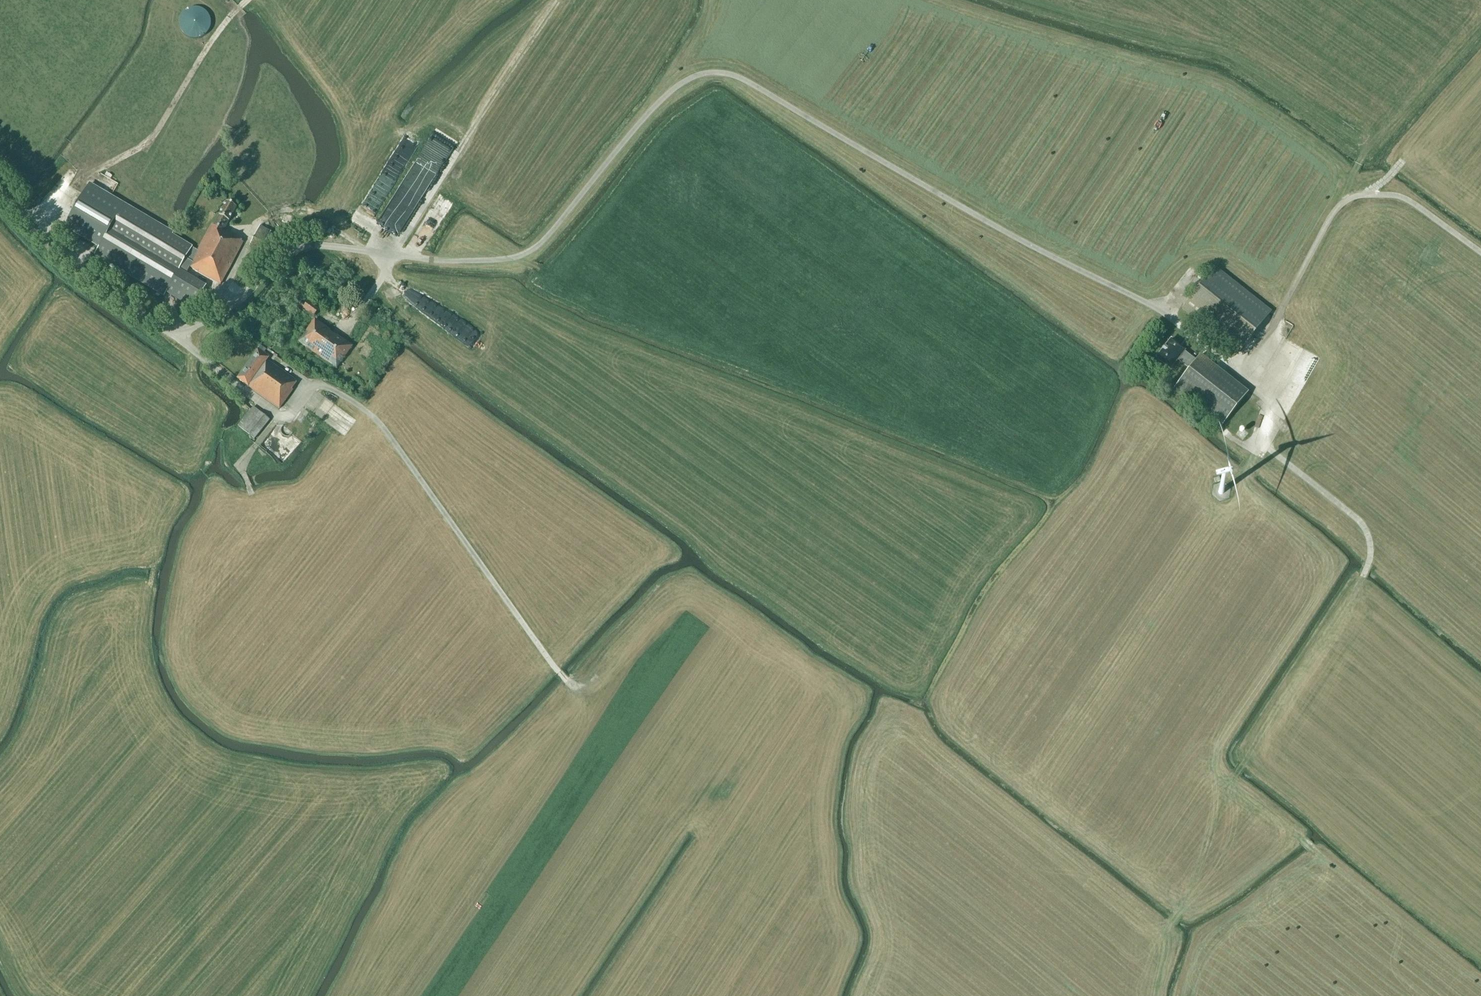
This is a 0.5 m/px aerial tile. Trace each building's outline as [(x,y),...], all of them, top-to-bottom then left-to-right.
[(198,7),(195,7),(192,7),(190,8),(187,9),(185,11),(183,13),(182,14),(181,15),(180,18),(179,20),(179,23),(179,26),(180,28),(181,31),(183,33),(185,35),(187,37),(190,38),(192,38),(195,39),(198,38),(200,38),(203,37),(205,35),(207,33),(209,31),(210,28),(211,26),(211,23),(211,20),(210,18),(209,15),(207,13),(205,11),(203,9),(200,8),(198,7)] [(90,185),(65,227),(99,247),(95,255),(164,296),(167,291),(194,307),(207,286),(187,274),(190,267),(199,272),(198,273),(221,285),(244,242),(236,238),(237,237),(224,230),(229,221),(236,208),(226,202),(214,226),(212,224),(198,251),(172,236),(173,234),(90,185)] [(249,246),(259,252),(271,232),(260,227),(249,246)] [(1239,353),(1271,312),(1215,268),(1182,309),(1239,353)] [(464,332),(471,319),(403,283),(396,296),(464,332)] [(314,316),(319,309),(308,302),(303,309),(314,316)] [(330,330),(315,319),(298,342),(336,369),(353,346),(337,335),(336,337),(329,331),(330,330)] [(1178,360),(1190,369),(1173,390),(1221,428),(1248,393),(1200,355),(1196,361),(1184,352),(1185,351),(1171,340),(1156,359),(1170,370),(1178,360)] [(267,360),(269,357),(264,353),(266,350),(262,347),(259,350),(238,379),(281,410),(284,406),(282,405),(293,390),(292,389),(297,382),(267,360)] [(270,420),(253,407),(238,426),(254,440),(270,420)]
